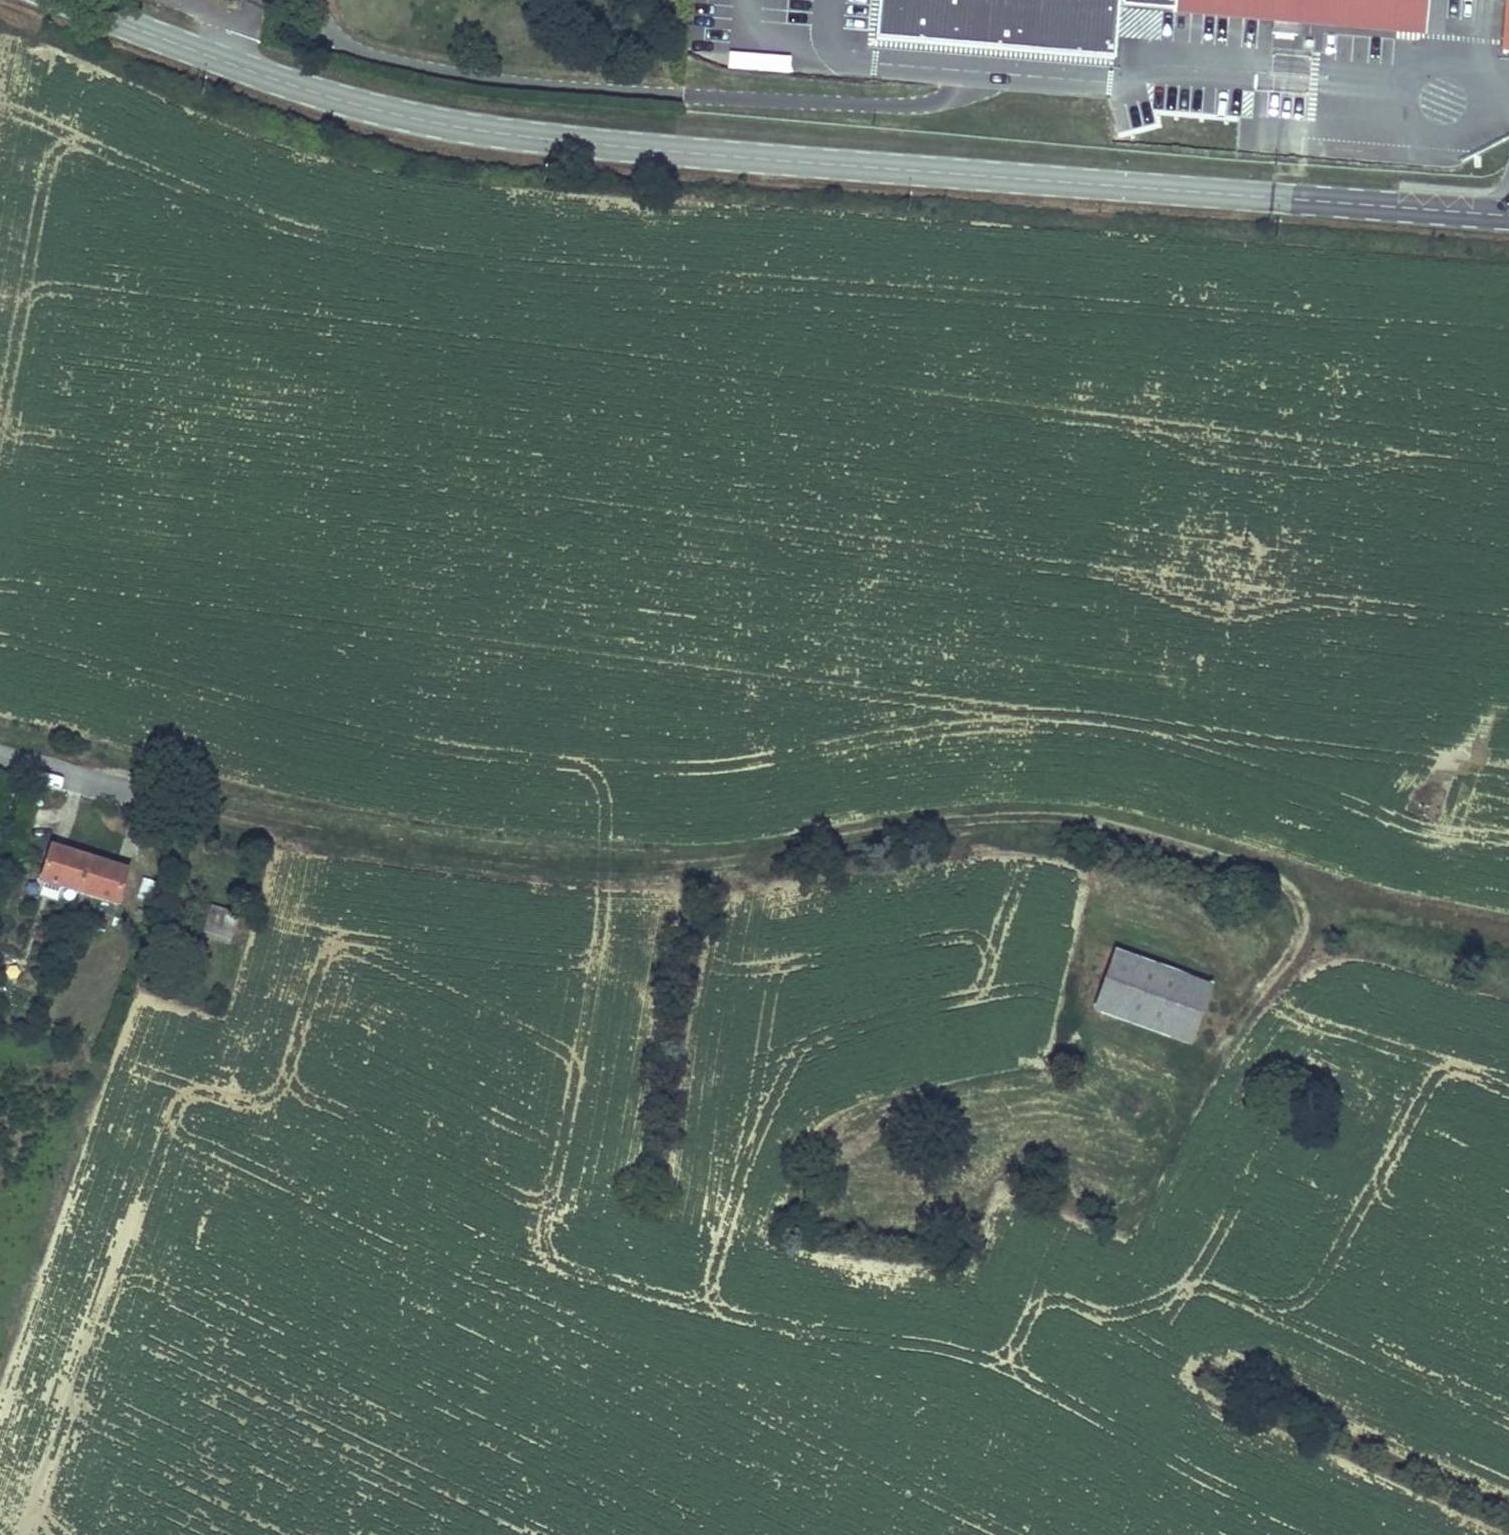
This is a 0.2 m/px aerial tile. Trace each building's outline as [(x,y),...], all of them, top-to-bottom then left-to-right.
[(869,32),(1106,53),(1111,0),(872,0),(869,32)] [(1170,6),(1268,16),(1266,34),(1293,36),(1294,20),(1412,32),(1416,0),(1170,0),(1170,6)] [(1506,1),(1501,52),(1508,53),(1508,2),(1506,1)] [(83,899),(95,861),(51,847),(39,885),(83,899)] [(118,910),(130,872),(95,861),(83,899),(118,910)] [(240,917),(211,908),(203,933),(232,942),(240,917)] [(1214,981),(1115,945),(1092,1008),(1191,1044),(1214,981)]
